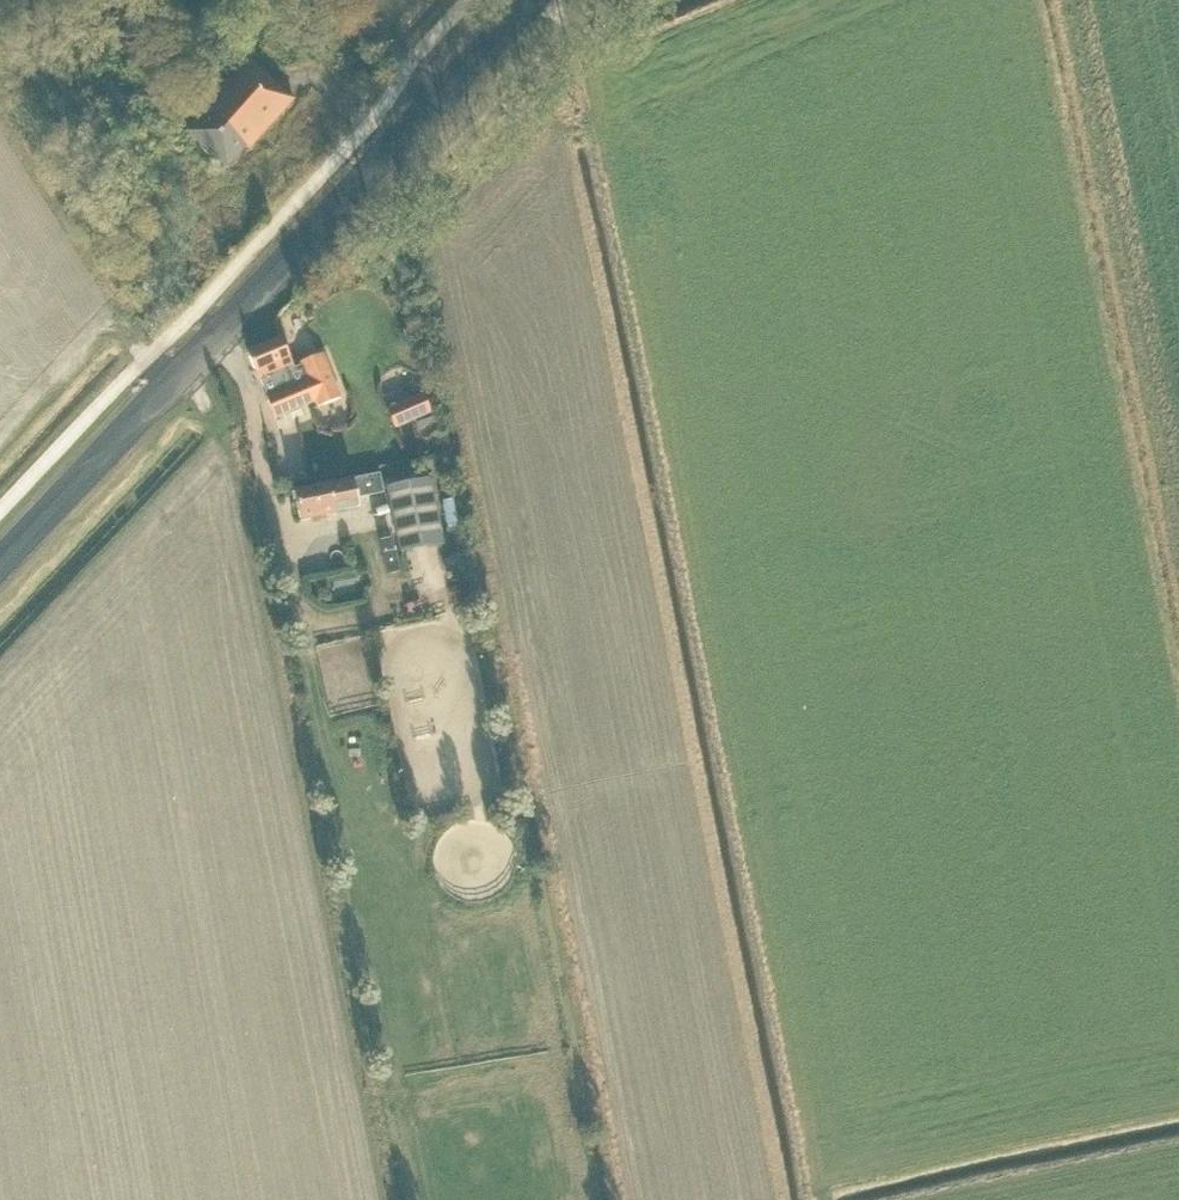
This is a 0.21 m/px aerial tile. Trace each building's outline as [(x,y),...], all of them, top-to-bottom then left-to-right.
[(207,113),(187,134),(200,145),(201,150),(209,157),(214,158),(226,169),(246,148),(248,150),(293,101),(248,61),(204,110),(207,113)] [(265,398),(274,420),(315,403),(318,409),(340,399),(322,355),(299,364),(301,367),(293,370),(280,339),(247,353),(259,385),(271,380),(276,393),(265,398)] [(394,430),(430,415),(422,396),(386,411),(394,430)] [(369,476),(360,478),(353,480),(294,491),(300,522),(335,515),(333,503),(356,499),(364,497),(378,494),(375,477),(370,479),(369,476)] [(428,481),(385,490),(399,556),(441,547),(428,481)]
